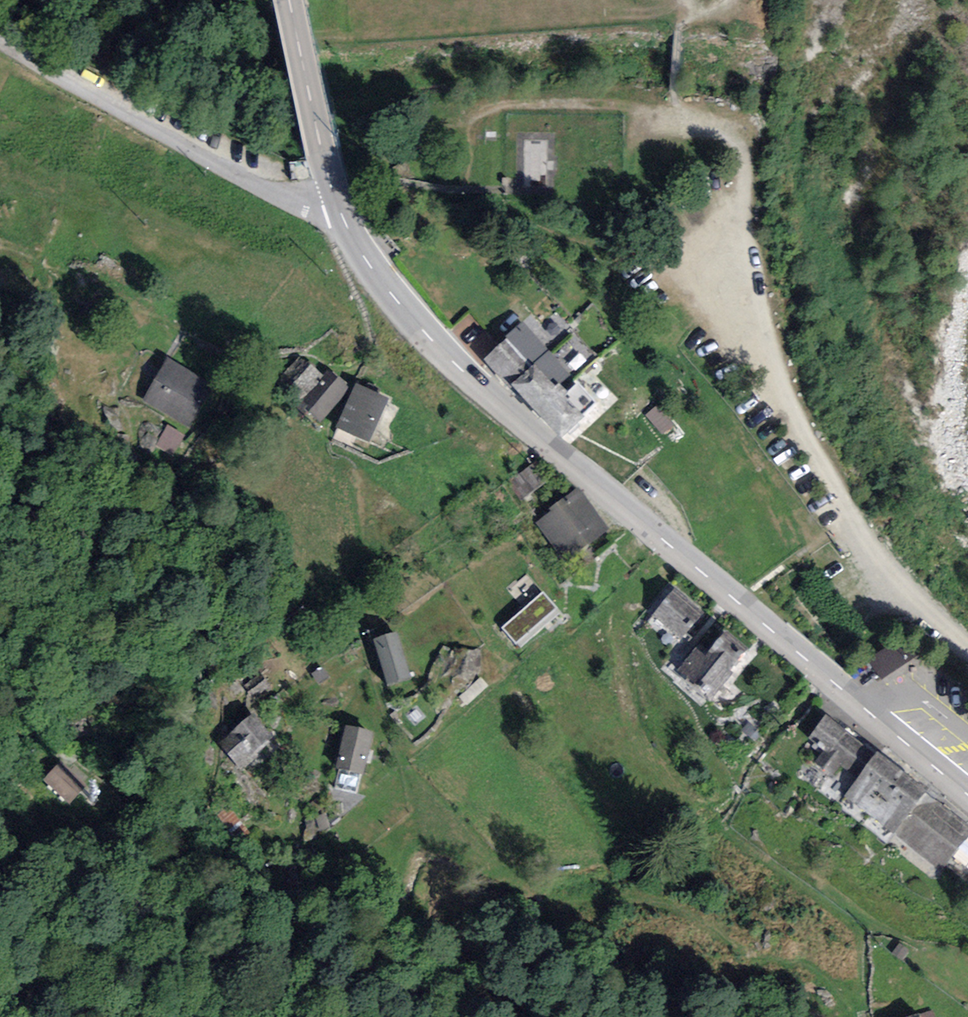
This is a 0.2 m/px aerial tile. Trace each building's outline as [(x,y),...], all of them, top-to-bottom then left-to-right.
[(547,140),(524,140),(524,189),(547,189),(547,140)] [(512,384),(549,351),(522,321),(505,336),(507,338),(484,359),(508,387),(512,384)] [(577,382),(549,351),(512,384),(560,439),(584,418),(562,394),(577,382)] [(306,395),(323,377),(299,356),(283,374),(306,395)] [(213,383),(167,358),(143,400),(190,426),(213,383)] [(331,374),(328,371),(323,377),(306,395),(300,402),(321,421),(349,390),(345,386),(348,383),(334,371),(331,374)] [(389,397),(355,383),(337,428),(371,442),(389,397)] [(551,511),(535,522),(563,561),(608,529),(579,487),(549,508),(551,511)] [(706,614),(675,588),(652,615),(683,641),(706,614)] [(559,611),(542,592),(501,627),(518,646),(559,611)] [(747,648),(716,623),(677,670),(712,698),(732,673),(729,671),(747,648)] [(397,631),(374,638),(388,685),(411,679),(397,631)] [(240,690),(250,702),(268,687),(258,675),(240,690)] [(272,736),(252,714),(218,742),(242,771),(259,757),(254,751),(272,736)] [(876,754),(825,715),(808,737),(824,750),(814,764),(831,777),(841,764),(858,777),(876,754)] [(345,725),(336,767),(364,773),(373,731),(345,725)] [(927,793),(877,752),(876,754),(858,777),(845,793),(894,833),(927,793)] [(87,788),(61,763),(40,784),(66,810),(87,788)] [(927,794),(894,834),(940,872),(950,861),(967,838),(967,828),(927,794)] [(950,861),(967,876),(967,838),(950,861)]
